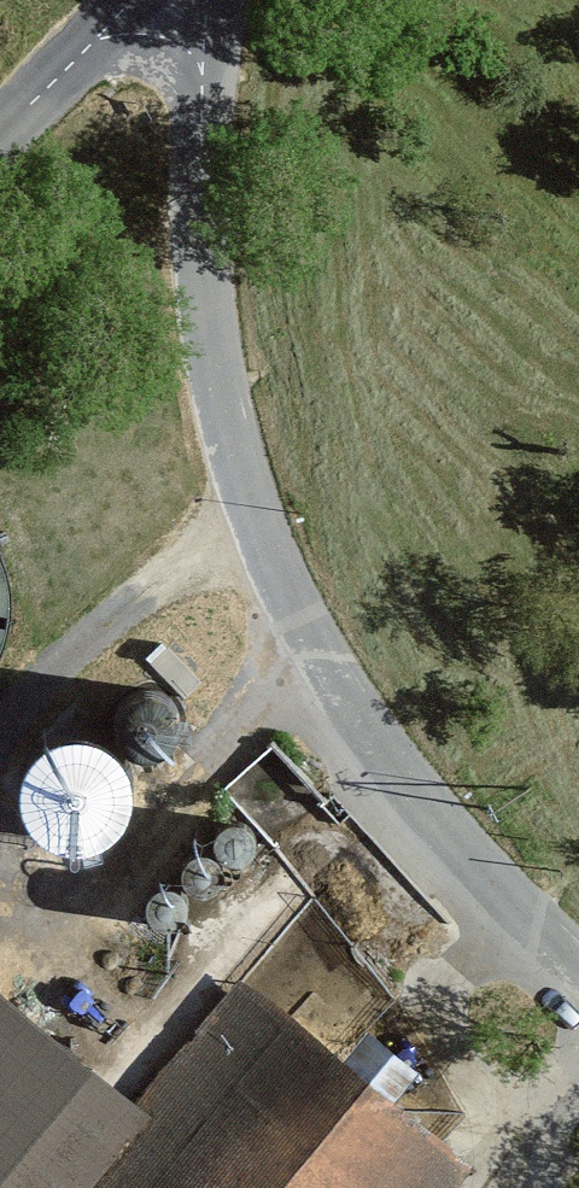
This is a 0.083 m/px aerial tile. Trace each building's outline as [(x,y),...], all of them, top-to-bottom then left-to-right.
[(162,752),(179,695),(131,681),(114,737),(162,752)] [(92,840),(120,755),(21,723),(0,787),(0,810),(92,840)] [(265,723),(218,801),(284,840),(330,763),(265,723)] [(216,849),(221,855),(227,860),(235,861),(243,859),(249,855),(253,848),(255,841),(253,833),(249,827),(242,822),(235,821),(227,823),(220,827),(216,833),(215,841),(216,849)] [(183,884),(187,890),(194,894),(201,896),(209,894),(215,890),(220,883),(221,875),(220,868),(215,861),(208,857),(201,856),(193,857),(187,862),(182,868),(181,876),(183,884)] [(145,917),(150,923),(156,927),(164,929),(172,927),(178,923),(182,916),(184,908),(182,901),(178,894),(171,890),(164,889),(156,890),(149,895),(145,901),(144,909),(145,917)] [(479,1161),(248,955),(123,1094),(0,992),(0,1187),(455,1187),(479,1161)]
